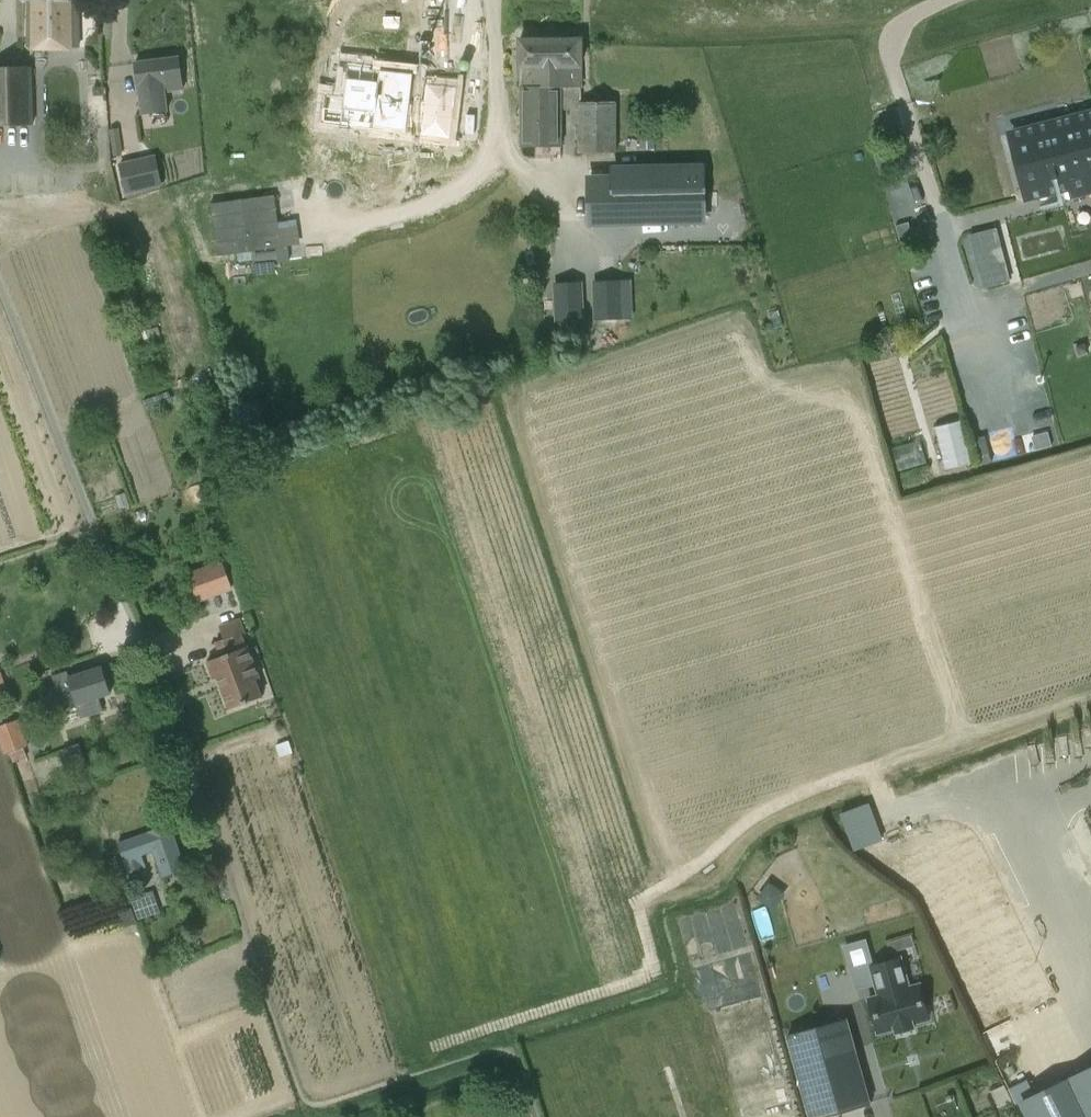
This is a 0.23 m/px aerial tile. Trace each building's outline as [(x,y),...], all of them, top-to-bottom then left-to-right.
[(28,48),(79,48),(78,0),(28,0),(28,48)] [(521,88),(561,88),(577,88),(577,67),(581,67),(581,40),(520,40),(520,67),(521,67),(521,88)] [(165,92),(183,89),(178,57),(135,63),(142,115),(167,111),(165,92)] [(327,94),(323,123),(374,128),(381,70),(348,65),(344,96),(327,94)] [(34,124),(32,66),(0,67),(0,125),(34,124)] [(414,74),(381,70),(374,128),(407,132),(408,120),(449,125),(454,89),(429,86),(427,102),(410,101),(414,74)] [(561,147),(561,110),(561,88),(521,88),(521,147),(561,147)] [(561,88),(561,110),(573,110),(573,125),(579,125),(579,152),(615,152),(615,102),(577,102),(577,88),(561,88)] [(1013,140),(1026,193),(1089,176),(1090,185),(1090,120),(1013,140)] [(359,196),(384,199),(387,165),(430,170),(433,140),(366,133),(359,196)] [(642,149),(656,148),(655,137),(642,138),(642,149)] [(161,185),(155,157),(142,159),(120,164),(126,193),(148,188),(161,185)] [(615,180),(589,181),(590,224),(705,221),(704,165),(615,167),(615,180)] [(274,195),(210,203),(217,255),(238,252),(253,250),(281,247),(278,222),(274,195)] [(909,222),(896,226),(902,247),(914,244),(909,222)] [(1007,265),(979,272),(983,288),(1011,281),(1007,265)] [(600,281),(601,318),(629,317),(627,280),(600,281)] [(561,320),(580,319),(578,282),(559,283),(561,320)] [(1087,352),(1084,343),(1076,346),(1079,354),(1087,352)] [(130,555),(125,542),(116,546),(121,559),(130,555)] [(227,562),(201,571),(208,592),(234,583),(227,562)] [(221,656),(207,661),(213,679),(218,678),(229,709),(262,697),(257,680),(259,679),(248,646),(245,647),(241,633),(216,641),(221,656)] [(59,711),(77,705),(82,718),(103,711),(99,697),(110,693),(101,666),(68,678),(66,673),(52,677),(55,685),(51,687),(59,711)] [(19,720),(0,726),(0,743),(4,755),(10,753),(14,762),(27,757),(23,748),(28,746),(19,720)] [(169,825),(118,843),(129,874),(145,868),(141,855),(153,851),(162,877),(185,869),(169,825)] [(770,884),(760,897),(774,907),(783,894),(770,884)] [(154,896),(153,891),(140,895),(137,900),(142,919),(160,912),(154,896)] [(892,952),(903,948),(901,939),(889,942),(892,952)] [(896,1032),(913,1027),(912,1023),(929,1018),(919,985),(908,988),(900,958),(871,966),(879,996),(868,999),(878,1033),(895,1028),(896,1032)] [(847,1018),(786,1035),(808,1116),(826,1116),(871,1104),(847,1018)] [(1067,1080),(1085,1116),(1090,1116),(1090,1068),(1067,1080)] [(1009,1089),(1016,1104),(1035,1095),(1027,1080),(1009,1089)] [(1000,1107),(1013,1101),(1005,1085),(993,1091),(1000,1107)]
